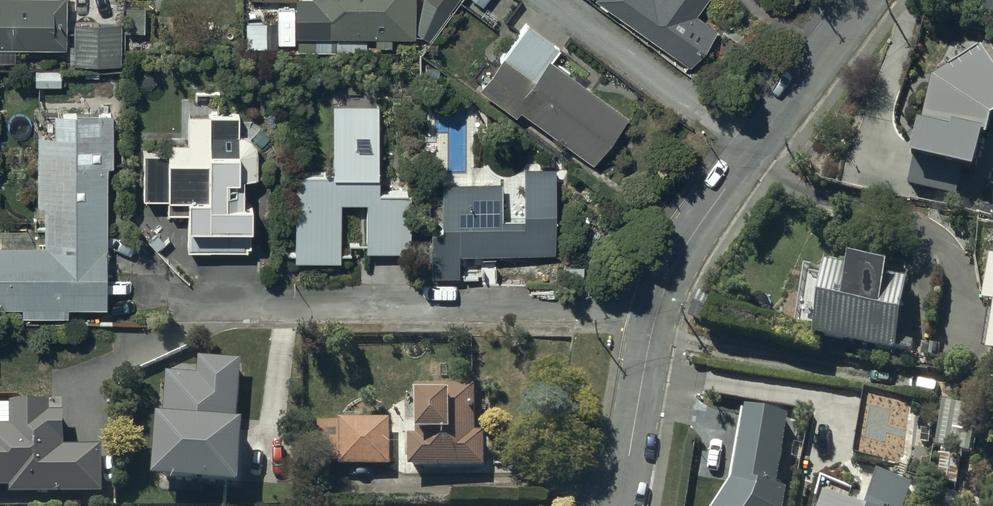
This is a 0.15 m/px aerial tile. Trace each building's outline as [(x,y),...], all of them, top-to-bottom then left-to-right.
[(64,49),(65,0),(0,0),(0,49),(64,49)] [(294,38),(297,38),(297,51),(366,53),(367,38),(375,38),(375,47),(391,47),(391,38),(413,38),(414,0),(294,0),(294,38)] [(690,69),(718,31),(697,17),(709,0),(594,0),(690,69)] [(516,117),(519,112),(593,166),(628,119),(549,61),(559,49),(526,24),(478,89),(516,117)] [(74,25),(73,65),(120,66),(121,26),(74,25)] [(975,48),(932,79),(909,192),(958,202),(963,174),(980,173),(990,123),(992,121),(992,73),(975,48)] [(378,105),(331,106),(330,176),(293,176),(293,263),(339,263),(338,203),(366,203),(366,253),(409,253),(408,191),(379,191),(378,105)] [(62,117),(53,117),(53,139),(36,139),(37,210),(44,210),(44,247),(0,247),(0,309),(20,309),(21,318),(68,317),(68,309),(106,308),(106,167),(111,167),(111,116),(76,117),(76,113),(62,113),(62,117)] [(243,201),(242,181),(256,182),(255,151),(255,150),(255,149),(255,148),(255,147),(255,146),(254,145),(254,144),(253,143),(252,142),(252,141),(251,141),(251,140),(250,140),(250,139),(249,139),(248,138),(247,137),(246,137),(245,137),(244,136),(243,136),(242,136),(241,136),(240,136),(239,136),(238,136),(238,116),(187,116),(187,144),(167,144),(167,154),(144,154),(143,200),(166,200),(166,214),(185,214),(186,252),(247,251),(247,247),(250,247),(252,201),(243,201)] [(441,230),(431,230),(431,278),(457,278),(457,255),(556,255),(556,204),(526,204),(526,221),(501,221),(501,187),(441,187),(441,230)] [(850,257),(849,264),(825,261),(821,284),(801,281),(795,321),(817,325),(815,333),(895,345),(906,273),(888,270),(889,263),(850,257)] [(990,260),(983,308),(990,310),(983,354),(987,354),(986,360),(992,361),(992,260),(990,260)] [(703,306),(695,302),(688,316),(696,320),(703,306)] [(252,361),(165,354),(156,480),(242,486),(252,361)] [(475,384),(416,385),(417,441),(408,442),(409,473),(485,471),(485,436),(476,436),(475,384)] [(9,498),(104,498),(104,451),(66,451),(66,415),(50,415),(50,406),(10,406),(10,430),(0,430),(0,492),(9,492),(9,498)] [(746,407),(733,481),(717,505),(784,505),(787,487),(775,485),(788,414),(746,407)] [(973,411),(943,407),(936,459),(965,463),(973,411)] [(391,464),(390,417),(340,417),(340,421),(319,421),(320,461),(339,461),(339,465),(391,464)] [(915,481),(878,467),(863,505),(906,505),(915,481)] [(825,492),(820,505),(862,505),(825,492)]
